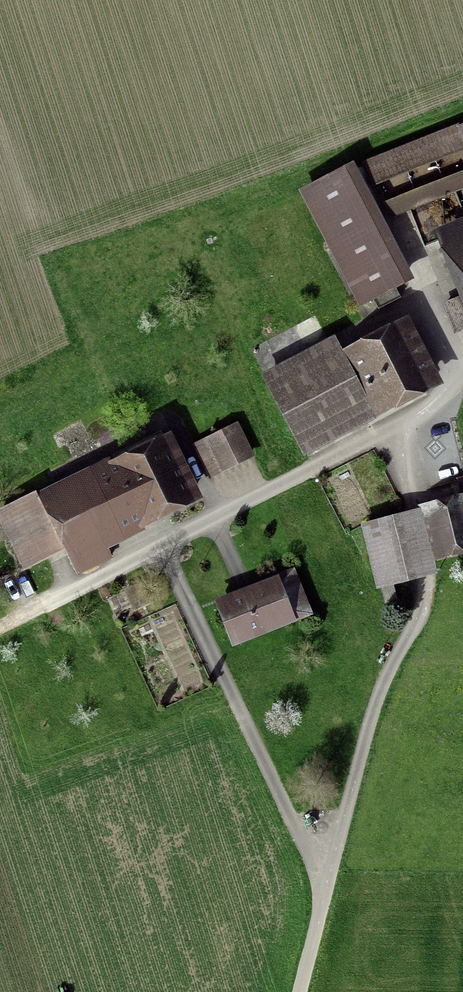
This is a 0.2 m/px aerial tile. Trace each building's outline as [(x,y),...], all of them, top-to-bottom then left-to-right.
[(369,182),(462,145),(462,139),(458,127),(362,165),(369,182)] [(362,301),(372,296),(394,284),(402,280),(346,171),(305,192),(362,301)] [(449,249),(462,284),(462,243),(449,249)] [(400,297),(394,284),(372,296),(378,308),(400,297)] [(446,303),(454,322),(462,319),(462,296),(446,303)] [(308,442),(428,380),(408,341),(390,350),(387,345),(344,368),(340,359),(275,390),(306,455),(312,452),(308,442)] [(250,454),(237,427),(210,440),(223,467),(250,454)] [(40,490),(68,546),(80,572),(111,557),(102,538),(191,494),(160,431),(113,454),(119,467),(58,496),(52,485),(40,490)] [(27,566),(68,546),(40,490),(0,510),(27,566)] [(461,495),(462,503),(429,512),(439,550),(462,544),(462,495),(461,495)] [(394,517),(363,525),(378,586),(409,578),(394,517)] [(222,605),(234,638),(266,625),(268,631),(291,622),(275,584),(222,605)] [(393,585),(382,588),(385,601),(396,599),(393,585)]
